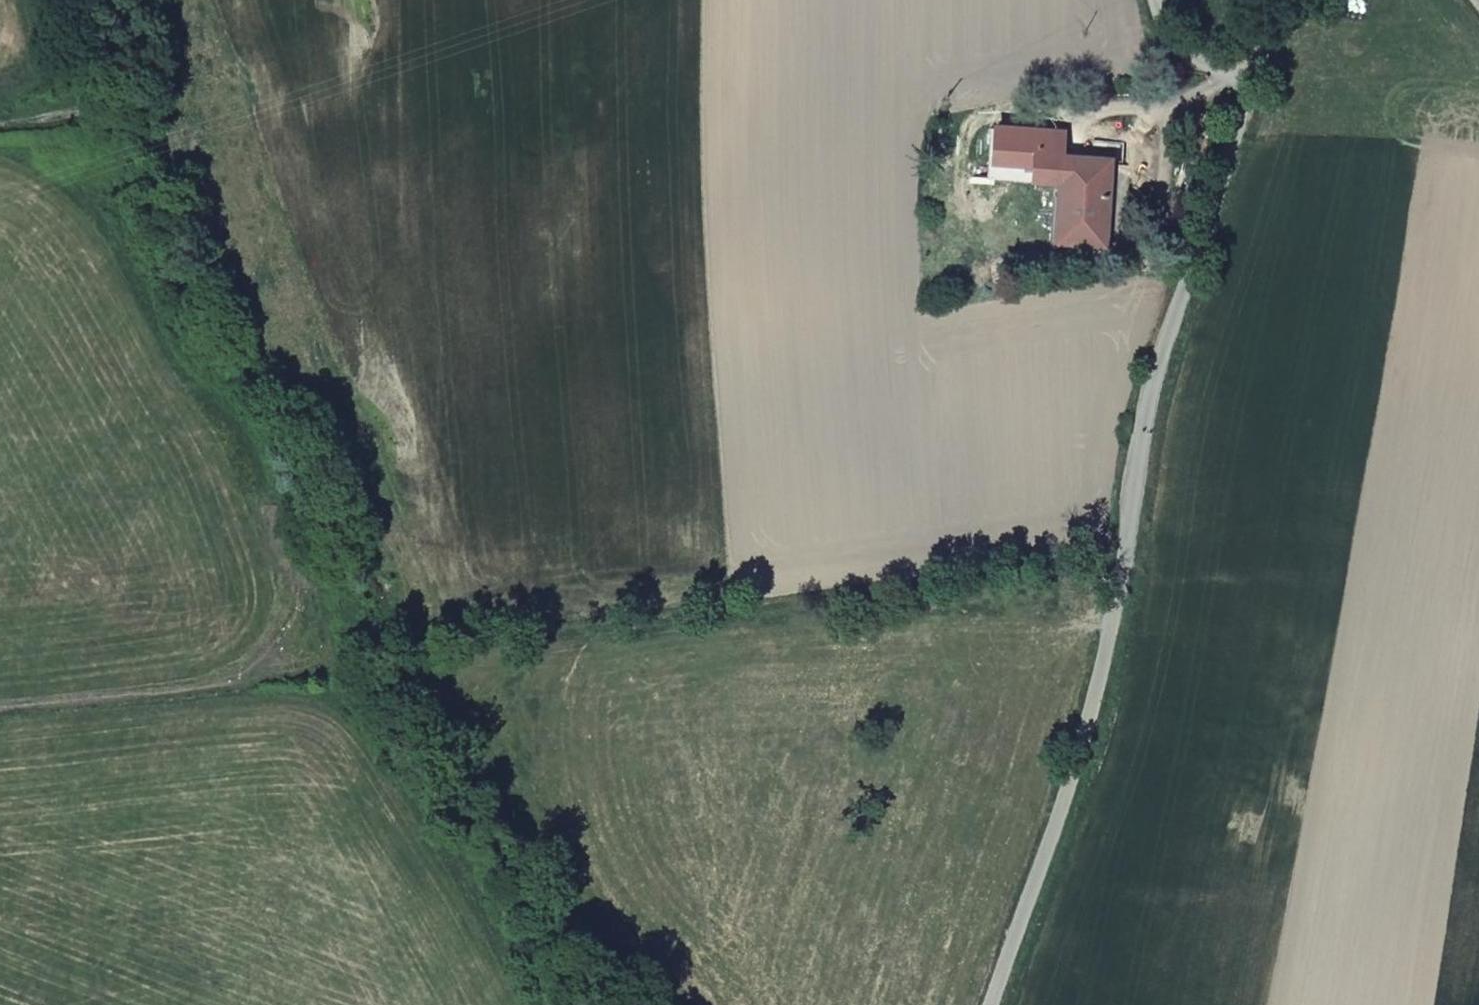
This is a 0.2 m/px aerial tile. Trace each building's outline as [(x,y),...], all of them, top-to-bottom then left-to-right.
[(1105,154),(1067,152),(1051,152),(1047,241),(1097,243),(1098,227),(1089,226),(1089,223),(1093,223),(1096,194),(1103,194),(1105,154)]
